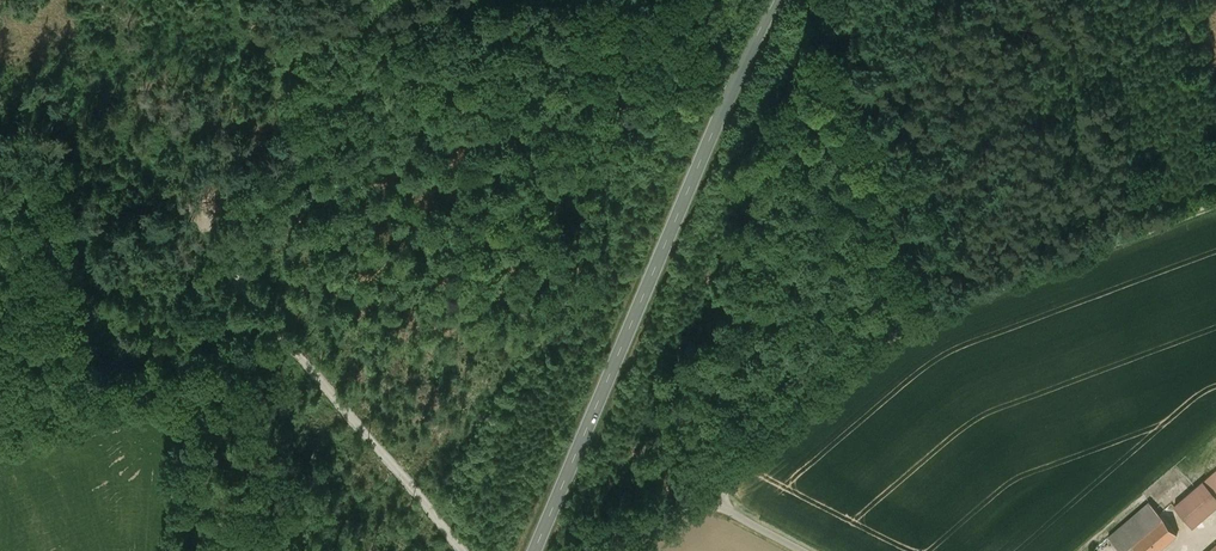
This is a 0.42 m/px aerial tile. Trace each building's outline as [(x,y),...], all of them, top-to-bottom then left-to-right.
[(1213,473),(1175,506),(1193,527),(1215,507),(1215,476),(1213,473)] [(1150,502),(1109,537),(1121,550),(1133,550),(1136,548),(1138,550),(1158,550),(1178,535),(1160,514),(1150,502)]
